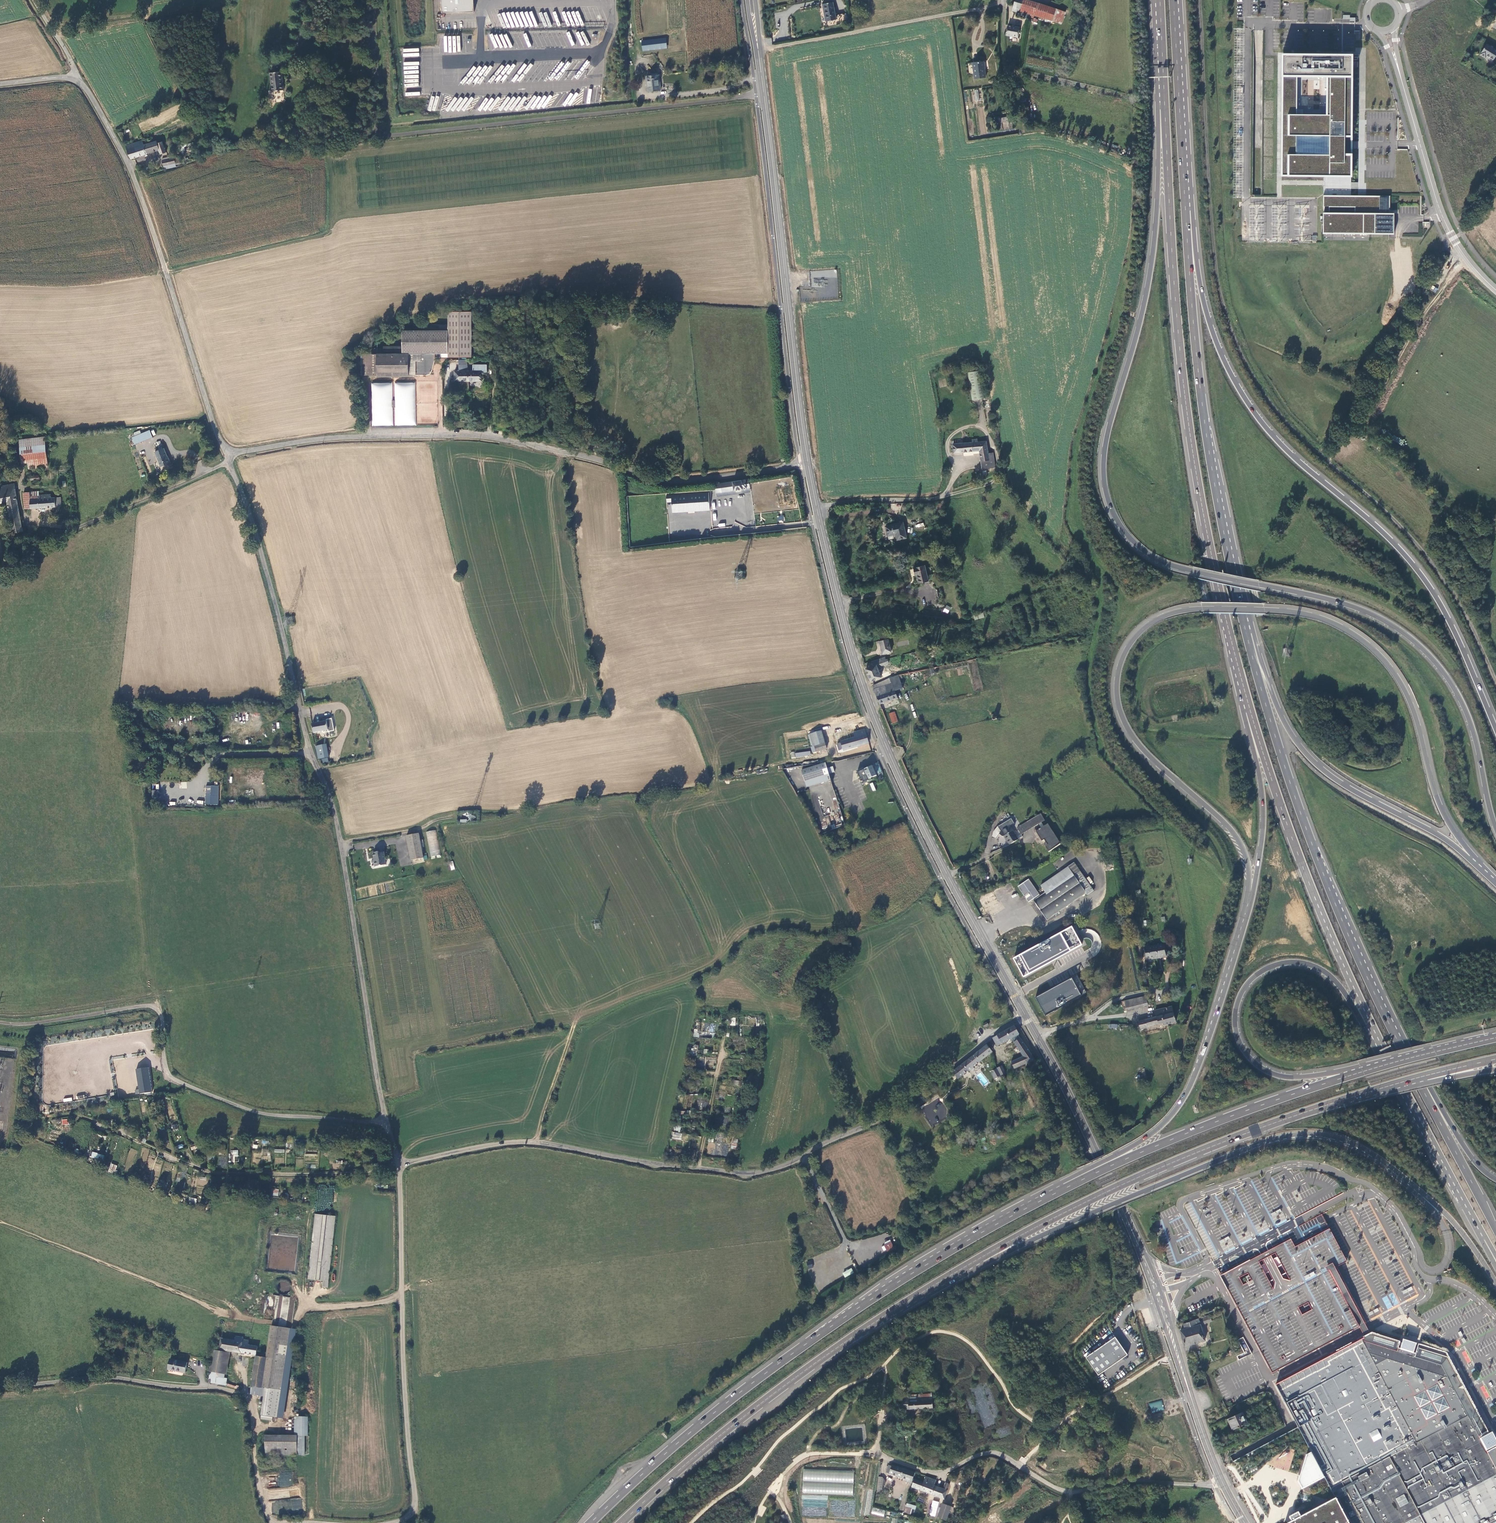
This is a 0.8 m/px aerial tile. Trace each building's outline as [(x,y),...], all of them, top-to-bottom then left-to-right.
[(441,12),(473,12),(473,0),(441,0),(441,12)] [(1019,13),(1024,0),(1016,0),(1013,11),(1019,13)] [(1019,13),(1018,16),(1029,20),(1031,17),(1034,18),(1035,15),(1053,20),(1056,9),(1027,0),(1024,0),(1019,13)] [(826,21),(837,19),(836,15),(833,2),(824,4),(825,9),(824,9),(826,21)] [(1009,25),(1007,36),(1018,38),(1019,31),(1020,27),(1009,25)] [(677,37),(643,42),(644,50),(678,46),(677,37)] [(1487,46),(1481,56),(1486,60),(1488,58),(1495,62),(1495,60),(1495,51),(1487,46)] [(1352,56),(1283,56),(1282,176),(1351,177),(1352,56)] [(986,78),(985,61),(973,62),(975,79),(986,78)] [(273,91),(285,90),(282,72),(270,73),(273,91)] [(648,92),(661,91),(660,75),(659,75),(658,73),(653,73),(653,75),(646,77),(648,92)] [(126,146),(132,159),(159,150),(161,154),(167,153),(163,142),(158,144),(157,141),(144,145),(142,141),(126,146)] [(165,170),(177,167),(176,165),(181,163),(180,158),(162,161),(165,170)] [(1390,197),(1323,196),(1323,235),(1394,235),(1394,214),(1390,214),(1390,197)] [(1402,233),(1402,238),(1422,239),(1423,223),(1419,222),(1418,234),(1402,233)] [(449,357),(472,357),(473,312),(449,312),(449,324),(425,324),(425,330),(403,330),(403,346),(384,346),(384,354),(377,354),(361,354),(361,375),(365,375),(365,376),(378,376),(410,376),(416,376),(416,375),(427,375),(430,375),(433,370),(436,357),(441,357),(441,358),(449,358),(449,357)] [(459,370),(468,370),(467,359),(459,359),(459,370)] [(473,364),(473,370),(483,370),(483,372),(487,372),(487,364),(473,364)] [(468,381),(468,370),(459,370),(454,370),(454,381),(468,381)] [(483,370),(473,370),(468,370),(468,381),(483,381),(483,372),(483,370)] [(150,430),(132,437),(135,445),(153,438),(150,430)] [(48,458),(45,437),(19,440),(21,461),(48,458)] [(996,467),(996,466),(993,453),(989,453),(987,441),(978,442),(978,439),(973,440),(973,442),(953,444),(954,453),(964,452),(979,451),(980,454),(983,469),(996,467)] [(155,451),(161,467),(171,463),(168,455),(168,456),(164,448),(155,451)] [(48,467),(48,458),(21,461),(22,464),(28,464),(29,470),(48,467)] [(9,469),(7,462),(0,464),(0,472),(9,469)] [(721,483),(721,491),(734,490),(734,491),(743,489),(747,488),(746,479),(733,481),(721,483)] [(7,502),(14,540),(25,538),(15,483),(0,485),(0,503),(7,502)] [(55,507),(62,507),(61,497),(55,497),(51,497),(51,494),(39,494),(39,491),(30,491),(30,492),(23,492),(24,509),(38,508),(55,507)] [(710,510),(709,492),(671,495),(673,512),(710,510)] [(938,519),(944,518),(942,505),(935,507),(938,519)] [(895,535),(897,540),(907,538),(904,521),(885,526),(887,537),(895,535)] [(917,575),(919,584),(929,581),(925,564),(913,567),(915,576),(917,575)] [(1070,585),(1079,579),(1074,574),(1068,578),(1070,581),(1069,582),(1070,585)] [(946,605),(943,612),(948,614),(951,607),(946,605)] [(1059,622),(1054,624),(1058,631),(1063,629),(1059,622)] [(889,639),(879,641),(883,655),(892,652),(889,639)] [(876,660),(878,667),(886,664),(884,657),(876,660)] [(977,659),(936,668),(937,673),(969,665),(975,692),(984,690),(977,659)] [(865,669),(870,682),(882,677),(877,664),(865,669)] [(902,684),(900,679),(899,675),(889,679),(896,692),(900,690),(899,685),(902,684)] [(872,686),(880,705),(898,699),(896,692),(889,679),(883,682),(872,686)] [(895,712),(889,714),(892,724),(898,722),(895,712)] [(328,731),(327,721),(311,724),(313,734),(320,733),(328,731)] [(843,750),(843,751),(869,744),(865,729),(850,733),(852,738),(841,742),(841,743),(837,744),(839,751),(843,750)] [(811,747),(814,746),(825,743),(822,731),(808,735),(811,747)] [(831,736),(834,744),(841,742),(852,738),(850,733),(849,731),(831,736)] [(825,743),(814,746),(816,752),(827,749),(825,743)] [(316,746),(318,759),(329,757),(327,747),(326,744),(316,746)] [(813,766),(801,770),(806,787),(831,780),(829,774),(835,772),(833,766),(827,768),(826,762),(817,765),(816,763),(812,765),(813,766)] [(864,770),(869,779),(871,778),(877,776),(873,766),(864,770)] [(864,770),(858,772),(863,784),(872,780),(871,778),(869,779),(864,770)] [(205,804),(218,805),(219,786),(205,785),(205,804)] [(1017,828),(1021,835),(1045,820),(1041,813),(1017,828)] [(1003,836),(1008,845),(1022,837),(1021,835),(1016,837),(1010,826),(1014,824),(1011,819),(998,826),(993,832),(991,838),(995,839),(999,835),(1002,837),(1003,836)] [(1047,824),(1036,832),(1042,842),(1044,841),(1046,843),(1044,843),(1044,844),(1044,845),(1048,852),(1060,844),(1047,824)] [(426,831),(430,856),(440,855),(436,830),(426,831)] [(407,836),(412,861),(424,859),(419,834),(407,836)] [(374,861),(375,867),(386,866),(385,860),(386,860),(385,853),(379,854),(379,852),(373,853),(374,859),(375,858),(376,861),(374,861)] [(1094,891),(1074,862),(1068,867),(1059,873),(1041,886),(1042,887),(1045,892),(1033,900),(1037,907),(1047,920),(1086,894),(1087,896),(1094,891)] [(1018,887),(1024,896),(1027,894),(1028,893),(1030,896),(1026,899),(1028,902),(1033,899),(1039,895),(1036,891),(1029,879),(1018,887)] [(418,884),(402,884),(402,893),(418,893),(418,884)] [(1034,902),(1031,904),(1039,916),(1042,914),(1034,902)] [(1072,926),(1014,958),(1024,975),(1081,944),(1077,936),(1072,926)] [(1146,960),(1166,956),(1164,944),(1144,948),(1146,960)] [(1035,998),(1045,1015),(1087,992),(1077,975),(1035,998)] [(1124,1012),(1145,1007),(1145,1005),(1148,1004),(1146,997),(1143,997),(1123,1000),(1124,1007),(1123,1007),(1124,1012)] [(1156,1017),(1138,1022),(1140,1030),(1148,1028),(1148,1027),(1159,1025),(1163,1024),(1164,1027),(1177,1023),(1176,1020),(1177,1019),(1173,1006),(1155,1010),(1156,1017)] [(1027,1063),(1035,1060),(1018,1035),(1019,1034),(1015,1025),(993,1037),(997,1046),(1012,1038),(1016,1045),(1010,1048),(1012,1053),(1016,1051),(1017,1052),(1018,1051),(1018,1050),(1019,1049),(1024,1057),(1010,1063),(1009,1062),(1001,1066),(996,1068),(1000,1076),(1006,1074),(1005,1073),(1015,1069),(1014,1069),(1027,1063)] [(993,1052),(987,1044),(975,1054),(975,1053),(952,1071),(958,1079),(993,1052)] [(135,1090),(135,1094),(139,1094),(152,1092),(148,1067),(135,1069),(138,1089),(135,1090)] [(994,1079),(999,1076),(995,1069),(990,1071),(994,1079)] [(676,1159),(690,1161),(691,1155),(682,1153),(682,1152),(676,1151),(676,1152),(670,1151),(669,1156),(676,1157),(676,1159)] [(90,1159),(103,1161),(104,1155),(92,1152),(90,1159)] [(111,1163),(108,1172),(114,1174),(117,1165),(111,1163)] [(336,1216),(315,1214),(308,1279),(310,1279),(310,1281),(316,1282),(316,1281),(321,1281),(321,1287),(327,1287),(336,1216)] [(1359,1325),(1363,1323),(1334,1267),(1338,1265),(1345,1261),(1339,1249),(1330,1233),(1328,1229),(1294,1247),(1289,1239),(1220,1276),(1272,1373),(1354,1330),(1358,1328),(1358,1325),(1359,1325)] [(1241,1243),(1252,1237),(1248,1229),(1237,1235),(1241,1243)] [(1235,1247),(1231,1239),(1220,1244),(1224,1253),(1235,1247)] [(890,1240),(882,1245),(887,1252),(894,1248),(890,1240)] [(845,1277),(854,1273),(851,1268),(842,1272),(845,1277)] [(280,1282),(279,1291),(289,1292),(290,1283),(280,1282)] [(1200,1318),(1203,1325),(1212,1321),(1209,1315),(1200,1318)] [(1197,1319),(1187,1322),(1188,1327),(1199,1324),(1197,1319)] [(1356,1334),(1359,1340),(1363,1338),(1365,1336),(1368,1335),(1371,1333),(1369,1328),(1366,1321),(1363,1323),(1359,1325),(1358,1325),(1358,1328),(1354,1330),(1356,1334)] [(1183,1329),(1178,1330),(1183,1347),(1204,1341),(1199,1324),(1188,1327),(1183,1329)] [(268,1343),(287,1346),(290,1328),(270,1325),(268,1343)] [(281,1389),(277,1417),(283,1418),(295,1329),(290,1328),(287,1346),(281,1389)] [(243,1337),(235,1336),(234,1340),(220,1338),(219,1350),(230,1352),(238,1353),(238,1355),(254,1357),(250,1387),(250,1394),(263,1396),(260,1415),(261,1415),(265,1416),(277,1417),(281,1389),(262,1388),(265,1357),(256,1355),(258,1346),(248,1344),(249,1340),(243,1339),(243,1337)] [(1299,1428),(1294,1430),(1293,1431),(1292,1431),(1283,1436),(1275,1440),(1274,1440),(1273,1441),(1260,1447),(1238,1459),(1234,1461),(1247,1486),(1245,1486),(1251,1496),(1255,1494),(1268,1518),(1269,1521),(1270,1522),(1495,1522),(1495,1454),(1490,1453),(1487,1447),(1485,1444),(1483,1440),(1480,1434),(1483,1427),(1479,1420),(1477,1417),(1471,1405),(1467,1398),(1465,1394),(1464,1394),(1461,1390),(1459,1385),(1460,1384),(1455,1375),(1450,1366),(1444,1354),(1426,1349),(1417,1353),(1414,1352),(1415,1349),(1416,1345),(1403,1341),(1402,1345),(1401,1349),(1397,1347),(1397,1345),(1383,1341),(1381,1340),(1379,1340),(1365,1336),(1363,1338),(1359,1340),(1331,1355),(1330,1356),(1328,1356),(1318,1362),(1308,1367),(1307,1368),(1306,1369),(1276,1385),(1292,1414),(1299,1428)] [(1115,1337),(1086,1357),(1098,1375),(1128,1355),(1115,1337)] [(281,1389),(287,1346),(268,1343),(265,1357),(262,1388),(281,1389)] [(213,1349),(208,1371),(225,1374),(226,1374),(230,1352),(219,1350),(213,1349)] [(169,1359),(167,1370),(185,1374),(186,1366),(187,1362),(169,1359)] [(210,1379),(210,1384),(226,1386),(227,1378),(224,1378),(225,1374),(208,1371),(208,1379),(210,1379)] [(932,1394),(909,1395),(909,1397),(909,1402),(915,1402),(933,1401),(932,1394)] [(1149,1403),(1151,1412),(1164,1410),(1162,1400),(1149,1403)] [(933,1408),(933,1401),(915,1402),(915,1409),(933,1408)] [(1233,1430),(1248,1423),(1243,1412),(1232,1417),(1227,1419),(1233,1430)] [(305,1436),(308,1436),(308,1417),(294,1416),(294,1435),(296,1436),(305,1436)] [(294,1435),(264,1435),(264,1455),(296,1455),(296,1436),(294,1435)] [(305,1436),(296,1436),(296,1455),(305,1455),(305,1436)] [(905,1481),(912,1483),(915,1473),(892,1465),(892,1466),(889,1465),(887,1472),(906,1479),(905,1481)] [(854,1471),(803,1468),(803,1482),(802,1482),(801,1495),(826,1497),(826,1495),(853,1496),(854,1471)] [(877,1492),(882,1493),(883,1485),(885,1486),(886,1481),(883,1477),(880,1477),(877,1492)] [(912,1487),(945,1499),(950,1484),(948,1483),(946,1483),(944,1489),(934,1486),(936,1480),(926,1477),(924,1483),(915,1480),(912,1487)] [(900,1498),(901,1489),(893,1489),(893,1498),(900,1498)] [(932,1500),(929,1515),(935,1517),(939,1502),(932,1500)] [(916,1506),(907,1503),(904,1514),(914,1516),(916,1506)] [(939,1516),(947,1519),(952,1506),(943,1504),(939,1516)] [(872,1507),(871,1514),(884,1517),(885,1510),(872,1507)]
